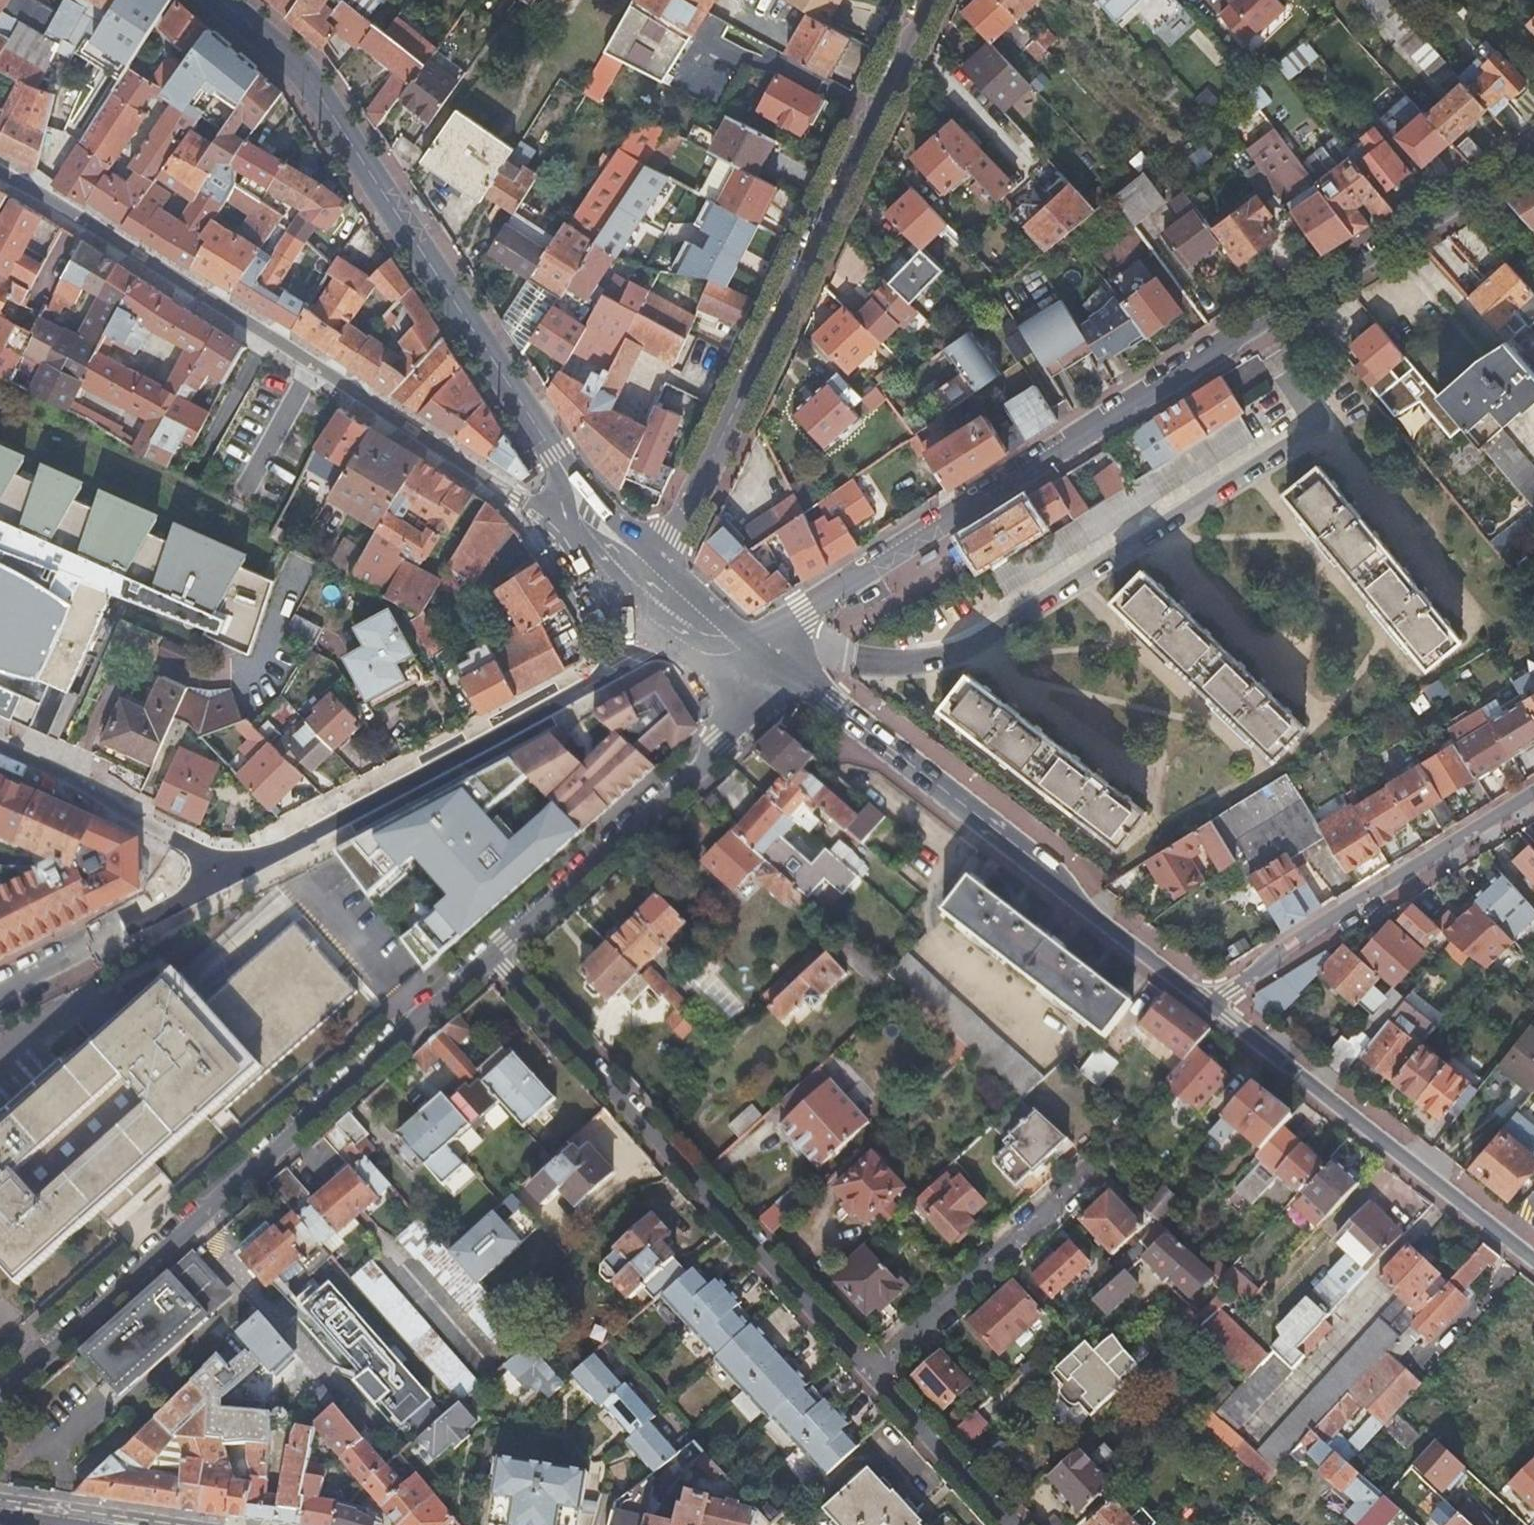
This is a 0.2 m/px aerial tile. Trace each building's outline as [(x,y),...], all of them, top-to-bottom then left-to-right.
[(107,11),(86,0),(63,0),(56,12),(43,35),(2,9),(0,13),(0,32),(9,36),(0,51),(0,69),(9,74),(26,83),(35,87),(56,48),(71,57),(74,53),(84,34),(89,37),(107,11)] [(2,9),(43,35),(56,12),(36,0),(8,0),(4,6),(2,9)] [(107,11),(89,37),(84,34),(74,53),(117,79),(124,67),(128,61),(171,0),(115,0),(107,11)] [(107,11),(115,0),(86,0),(107,11)] [(287,17),(300,0),(267,0),(287,17)] [(287,17),(321,46),(335,29),(347,39),(366,17),(380,0),(300,0),(287,17)] [(623,60),(664,81),(669,72),(714,0),(635,0),(605,51),(623,60)] [(824,22),(837,0),(787,0),(809,13),(824,22)] [(1017,18),(1000,0),(978,0),(963,14),(988,41),(990,43),(1009,26),(1038,57),(1046,49),(1033,35),(1017,18)] [(1036,0),(1000,0),(1017,18),(1036,0)] [(1117,22),(1131,9),(1154,34),(1182,7),(1175,0),(1096,0),(1117,22)] [(1235,0),(1231,0),(1228,2),(1231,5),(1220,17),(1244,43),(1260,27),(1235,0)] [(1260,27),(1283,5),(1278,0),(1235,0),(1260,27)] [(176,2),(160,26),(190,52),(207,29),(176,2)] [(1447,96),(1462,82),(1458,78),(1410,26),(1391,4),(1376,18),(1447,96)] [(848,36),(824,22),(809,13),(786,54),(826,76),(848,36)] [(347,39),(354,45),(374,23),(366,17),(347,39)] [(365,113),(376,129),(410,82),(424,64),(374,23),(354,45),(358,48),(362,43),(397,71),(365,113)] [(1043,26),(1033,35),(1046,49),(1055,40),(1043,26)] [(960,66),(1003,112),(1030,86),(990,43),(988,41),(960,66)] [(1316,54),(1305,42),(1288,56),(1277,65),(1287,78),(1316,54)] [(400,100),(431,123),(465,73),(434,50),(400,100)] [(580,91),(597,102),(623,60),(605,51),(580,91)] [(1478,60),(1458,78),(1462,82),(1487,108),(1494,116),(1506,105),(1506,102),(1506,101),(1507,100),(1507,99),(1502,94),(1505,90),(1510,96),(1511,97),(1514,94),(1517,95),(1524,89),(1524,85),(1526,84),(1497,53),(1484,65),(1478,60)] [(124,67),(128,70),(132,64),(128,61),(124,67)] [(57,179),(55,178),(53,183),(84,203),(87,199),(125,222),(154,181),(157,176),(180,144),(172,138),(180,128),(188,133),(190,130),(197,121),(158,92),(160,89),(128,70),(124,67),(117,79),(79,142),(57,179)] [(9,74),(0,69),(0,79),(4,82),(9,74)] [(669,72),(664,81),(670,84),(675,76),(669,72)] [(757,110),(799,134),(820,98),(777,73),(757,110)] [(35,168),(53,94),(35,87),(26,83),(9,74),(4,82),(0,79),(0,150),(35,168)] [(282,92),(261,74),(227,122),(221,131),(212,144),(198,165),(210,173),(200,187),(223,201),(236,184),(235,167),(235,159),(245,144),(247,141),(283,94),(282,92)] [(513,212),(514,210),(536,173),(523,165),(572,87),(559,79),(514,151),(510,157),(487,194),(513,212)] [(1449,143),(1487,108),(1462,82),(1447,96),(1424,117),(1449,143)] [(1171,83),(1163,90),(1172,99),(1180,91),(1171,83)] [(1220,105),(1206,90),(1194,102),(1208,117),(1220,105)] [(1507,99),(1510,96),(1505,90),(1502,94),(1507,99)] [(1206,117),(1191,102),(1183,110),(1197,125),(1206,117)] [(514,151),(457,110),(421,161),(480,205),(487,194),(510,157),(514,151)] [(1414,120),(1421,114),(1418,110),(1411,117),(1414,120)] [(501,320),(523,352),(531,339),(555,304),(567,285),(647,165),(645,165),(656,148),(669,129),(640,113),(567,223),(566,222),(555,238),(530,277),(501,320)] [(1449,143),(1424,117),(1421,114),(1414,120),(1396,137),(1405,146),(1399,151),(1417,173),(1449,143)] [(757,177),(776,140),(731,116),(719,138),(695,125),(687,139),(719,156),(757,177)] [(976,180),(999,204),(1004,198),(1016,187),(953,121),(936,139),(967,171),(976,180)] [(1278,191),(1324,254),(1355,235),(1302,164),(1274,128),(1246,150),(1258,165),(1278,191)] [(656,148),(670,156),(683,136),(669,129),(656,148)] [(1375,129),(1346,151),(1381,195),(1411,173),(1375,129)] [(191,266),(191,264),(208,239),(201,235),(223,201),(200,187),(210,173),(198,165),(212,144),(190,130),(188,133),(180,144),(157,176),(191,199),(178,219),(161,209),(169,195),(154,181),(125,222),(123,225),(160,248),(191,266)] [(1468,165),(1484,155),(1468,137),(1454,149),(1468,165)] [(1302,164),(1355,235),(1369,225),(1356,209),(1363,203),(1378,220),(1394,210),(1381,195),(1346,151),(1335,138),(1302,164)] [(945,193),(967,171),(936,139),(914,160),(945,193)] [(286,163),(247,141),(245,144),(235,159),(235,167),(269,187),(280,170),(286,163)] [(647,165),(659,172),(670,156),(656,148),(645,165),(647,165)] [(754,222),(755,223),(775,186),(757,177),(719,156),(698,192),(707,197),(754,222)] [(323,185),(286,163),(280,170),(269,187),(261,200),(272,207),(278,197),(290,203),(282,214),(278,221),(289,229),(300,212),(323,185)] [(581,300),(589,306),(592,301),(588,298),(667,176),(659,172),(647,165),(567,285),(584,295),(581,300)] [(1265,200),(1278,191),(1258,165),(1246,174),(1265,200)] [(1011,215),(1045,251),(1096,210),(1085,199),(1059,171),(1056,173),(1058,174),(1062,177),(1048,190),(1046,205),(1022,204),(1016,210),(1011,215)] [(1116,194),(1136,222),(1166,198),(1144,171),(1125,187),(1116,194)] [(1001,206),(999,204),(976,180),(967,189),(992,214),(1001,206)] [(1506,199),(1532,228),(1533,227),(1533,183),(1533,182),(1506,199)] [(193,264),(232,289),(259,249),(229,230),(238,218),(267,237),(278,221),(282,214),(272,207),(261,200),(236,184),(223,201),(201,235),(208,239),(191,264),(193,264)] [(323,185),(300,212),(317,224),(327,231),(347,203),(323,185)] [(921,249),(946,223),(911,187),(885,214),(909,238),(921,249)] [(1085,199),(1096,210),(1109,200),(1102,191),(1094,191),(1085,199)] [(1187,263),(1220,240),(1186,193),(1172,203),(1183,219),(1165,233),(1187,263)] [(0,218),(0,270),(10,276),(42,215),(36,211),(25,204),(11,197),(0,218)] [(709,279),(721,285),(754,222),(707,197),(694,222),(714,233),(705,250),(685,239),(668,272),(709,279)] [(1001,206),(1011,215),(1016,210),(1004,198),(999,204),(1001,206)] [(1218,229),(1242,261),(1277,235),(1264,219),(1269,215),(1257,199),(1218,229)] [(530,277),(555,238),(514,210),(513,212),(490,251),(530,277)] [(306,241),(317,224),(300,212),(289,229),(306,241)] [(953,231),(966,244),(974,237),(961,224),(953,231)] [(232,289),(293,328),(306,307),(309,303),(283,291),(275,287),(306,241),(289,229),(271,256),(259,249),(232,289)] [(876,271),(886,281),(887,282),(921,249),(909,238),(876,271)] [(118,264),(83,242),(62,280),(49,307),(45,304),(29,332),(0,316),(0,377),(9,381),(17,367),(39,378),(47,364),(66,332),(66,330),(49,321),(55,311),(67,317),(73,304),(76,305),(85,287),(101,296),(118,264)] [(887,282),(910,304),(943,270),(921,249),(887,282)] [(335,276),(311,311),(342,333),(348,324),(373,288),(395,304),(410,287),(391,258),(369,279),(339,256),(333,264),(328,271),(335,276)] [(1133,295),(1154,278),(1139,259),(1111,280),(1127,300),(1133,295)] [(1486,279),(1515,312),(1533,294),(1533,292),(1505,262),(1486,279)] [(80,383),(136,276),(118,264),(101,296),(102,297),(82,339),(66,330),(66,332),(47,364),(39,378),(32,392),(67,409),(71,400),(80,383)] [(6,297),(20,305),(30,287),(10,276),(0,270),(0,309),(6,297)] [(620,304),(631,284),(632,283),(616,274),(603,297),(620,304)] [(71,400),(67,409),(145,453),(188,376),(196,363),(216,328),(136,276),(80,383),(126,406),(125,406),(149,416),(138,438),(108,422),(110,420),(71,400)] [(1122,304),(1147,337),(1182,311),(1156,277),(1154,278),(1133,295),(1127,300),(1122,304)] [(696,306),(741,323),(751,300),(721,285),(709,279),(696,306)] [(1476,288),(1467,297),(1505,340),(1506,342),(1516,333),(1526,324),(1515,312),(1486,279),(1476,288)] [(916,311),(910,304),(887,282),(886,281),(870,297),(874,300),(856,318),(881,342),(898,324),(901,327),(916,311)] [(574,348),(612,366),(628,336),(649,293),(631,284),(620,304),(603,297),(586,326),(574,348)] [(398,355),(415,367),(443,338),(410,287),(395,304),(383,316),(375,329),(381,333),(384,329),(386,331),(390,326),(404,348),(398,355)] [(1114,296),(1115,295),(1112,291),(1110,294),(1103,288),(1088,303),(1099,313),(1109,307),(1116,300),(1117,299),(1114,296)] [(649,293),(628,336),(642,344),(674,362),(694,317),(688,313),(649,292),(649,293)] [(1132,347),(1147,337),(1122,304),(1115,295),(1114,296),(1117,299),(1116,300),(1109,307),(1099,313),(1092,318),(1080,326),(1079,326),(1095,351),(1101,362),(1112,350),(1113,351),(1118,347),(1122,345),(1128,338),(1132,345),(1133,345),(1131,346),(1132,347)] [(1065,370),(1095,351),(1079,326),(1062,299),(1019,327),(1045,367),(1058,359),(1065,370)] [(561,359),(566,362),(574,348),(586,326),(555,304),(531,339),(561,359)] [(368,338),(348,324),(342,333),(311,311),(306,307),(293,328),(328,353),(329,352),(350,366),(368,338)] [(849,375),(881,342),(856,318),(845,307),(814,339),(849,375)] [(1404,355),(1376,322),(1349,344),(1377,378),(1404,355)] [(196,363),(225,380),(244,345),(216,328),(196,363)] [(934,394),(947,413),(1001,376),(970,332),(945,350),(962,374),(934,394)] [(390,393),(415,367),(398,355),(370,336),(368,338),(350,366),(349,367),(389,395),(390,393)] [(642,344),(628,336),(612,366),(611,370),(596,399),(611,407),(642,344)] [(420,412),(462,368),(443,338),(415,367),(390,393),(420,412)] [(1123,355),(1132,345),(1128,338),(1122,345),(1118,347),(1123,355)] [(1481,446),(1501,428),(1523,408),(1525,410),(1533,402),(1533,372),(1506,342),(1505,340),(1477,356),(1436,393),(1481,446)] [(1052,378),(1065,370),(1058,359),(1045,367),(1052,378)] [(549,392),(578,437),(596,399),(611,370),(604,367),(600,373),(594,370),(587,383),(562,370),(549,392)] [(420,412),(522,478),(530,472),(462,368),(420,412)] [(793,414),(827,451),(862,419),(852,408),(862,399),(871,410),(887,397),(878,384),(862,398),(837,372),(793,414)] [(1103,449),(1114,462),(1120,468),(1123,488),(1239,413),(1244,411),(1221,375),(1103,449)] [(188,376),(145,453),(165,464),(180,438),(189,443),(217,393),(188,376)] [(1016,425),(1026,440),(1057,420),(1036,387),(1005,407),(1016,425)] [(595,464),(618,486),(623,474),(645,425),(611,407),(596,399),(578,437),(595,464)] [(665,450),(680,415),(655,403),(645,425),(623,474),(660,493),(672,468),(665,465),(671,453),(665,450)] [(317,447),(332,456),(356,416),(340,406),(317,447)] [(1254,436),(1239,413),(1123,488),(1104,500),(1085,512),(1072,521),(1020,554),(1014,544),(980,566),(1001,598),(1254,436)] [(927,452),(951,488),(1009,451),(999,435),(986,415),(948,440),(943,432),(923,445),(927,452)] [(332,456),(317,447),(306,466),(337,484),(343,474),(347,468),(348,468),(373,427),(356,416),(332,456)] [(943,417),(929,427),(934,434),(948,425),(943,417)] [(1016,425),(999,435),(1009,451),(1026,440),(1016,425)] [(379,527),(390,509),(421,458),(373,427),(348,468),(347,468),(343,474),(337,484),(329,498),(379,527)] [(1501,428),(1481,446),(1533,509),(1533,469),(1501,428)] [(915,436),(909,440),(920,457),(927,452),(923,445),(916,435),(915,436)] [(59,737),(79,692),(70,688),(116,587),(185,615),(184,617),(184,619),(185,621),(186,622),(187,623),(188,624),(190,625),(192,625),(193,624),(195,624),(196,623),(197,622),(198,620),(207,624),(203,633),(220,641),(248,654),(279,581),(269,577),(245,567),(247,563),(175,531),(172,542),(152,533),(157,523),(98,497),(94,508),(76,500),(81,490),(39,472),(35,482),(17,474),(22,464),(13,460),(14,456),(0,450),(0,710),(59,737)] [(421,458),(390,509),(408,520),(426,531),(430,525),(439,530),(446,535),(447,535),(473,493),(421,458)] [(1092,478),(1104,500),(1123,488),(1120,468),(1114,462),(1092,478)] [(1370,598),(1410,647),(1425,666),(1459,639),(1316,463),(1283,491),(1299,510),(1339,559),(1370,598)] [(1051,481),(1023,499),(1042,527),(1066,511),(1072,521),(1085,512),(1062,476),(1052,482),(1051,481)] [(788,485),(793,494),(803,513),(818,502),(805,477),(788,485)] [(817,540),(830,564),(860,545),(847,524),(857,518),(859,522),(876,512),(854,477),(818,502),(803,513),(804,514),(817,540)] [(698,561),(715,578),(749,553),(760,546),(781,530),(804,514),(803,513),(793,494),(733,535),(717,519),(708,541),(698,561)] [(1023,499),(962,537),(980,566),(1014,544),(1042,527),(1023,499)] [(447,567),(470,580),(480,563),(482,564),(507,521),(486,501),(447,567)] [(419,614),(423,606),(439,579),(402,557),(402,546),(423,559),(427,558),(441,534),(444,536),(446,535),(439,530),(430,525),(426,531),(408,520),(390,509),(379,527),(365,550),(348,577),(417,613),(419,614)] [(1339,559),(1299,510),(1295,514),(1334,563),(1339,559)] [(781,530),(792,553),(817,540),(804,514),(781,530)] [(328,566),(348,577),(365,550),(344,539),(328,566)] [(817,540),(792,553),(805,581),(830,564),(817,540)] [(749,553),(715,578),(751,614),(794,589),(779,569),(771,575),(762,566),(766,561),(763,558),(767,553),(760,546),(749,553)] [(525,631),(539,622),(566,605),(538,561),(497,589),(525,631)] [(1210,697),(1256,741),(1274,759),(1304,728),(1142,570),(1111,601),(1129,619),(1175,663),(1210,697)] [(1406,650),(1410,647),(1370,598),(1366,602),(1406,650)] [(408,618),(430,656),(444,649),(423,606),(419,614),(417,613),(408,618)] [(343,655),(369,704),(418,678),(409,662),(415,659),(397,626),(395,627),(386,608),(352,625),(363,645),(343,655)] [(306,649),(307,650),(317,631),(292,619),(282,637),(306,649)] [(1175,663),(1129,619),(1126,623),(1171,667),(1175,663)] [(1523,626),(1533,643),(1533,619),(1523,626)] [(564,668),(539,622),(525,631),(492,650),(515,693),(564,668)] [(515,693),(492,650),(485,637),(467,645),(472,655),(458,662),(481,711),(515,693)] [(1523,700),(1533,719),(1533,661),(1509,677),(1519,694),(1523,700)] [(1098,830),(1119,846),(1146,810),(967,673),(941,707),(960,722),(958,726),(1007,764),(1010,761),(1049,792),(1047,795),(1096,833),(1098,830)] [(118,701),(104,732),(109,734),(107,738),(155,761),(165,740),(176,718),(188,723),(199,734),(234,722),(242,719),(231,688),(209,695),(165,675),(149,709),(126,698),(123,703),(118,701)] [(619,737),(645,760),(665,742),(672,749),(696,728),(661,675),(643,685),(622,697),(593,714),(615,734),(619,737)] [(1437,679),(1421,689),(1429,701),(1445,691),(1437,679)] [(304,720),(331,748),(356,724),(352,720),(354,718),(329,691),(313,707),(315,709),(304,720)] [(1508,754),(1526,743),(1533,738),(1533,719),(1523,700),(1519,694),(1500,706),(1496,699),(1480,708),(1481,709),(1508,754)] [(1252,745),(1256,741),(1210,697),(1207,701),(1252,745)] [(1474,776),(1508,754),(1481,709),(1480,708),(1446,730),(1450,736),(1456,745),(1474,776)] [(302,773),(289,760),(275,746),(251,723),(246,717),(242,719),(234,722),(250,738),(239,749),(250,759),(236,773),(268,807),(302,773)] [(165,740),(178,745),(188,723),(176,718),(165,740)] [(296,753),(310,768),(331,748),(304,720),(303,719),(275,746),(289,760),(296,753)] [(782,776),(791,784),(803,770),(813,757),(778,727),(753,750),(782,776)] [(581,831),(652,767),(645,760),(619,737),(615,734),(585,765),(563,745),(572,736),(565,729),(512,759),(527,776),(554,803),(581,831)] [(1439,752),(1420,764),(1441,797),(1474,776),(1456,745),(1450,736),(1435,746),(1439,752)] [(1526,743),(1508,754),(1511,759),(1529,749),(1526,743)] [(215,764),(179,748),(156,798),(198,817),(206,800),(200,798),(215,764)] [(399,941),(423,972),(581,831),(554,803),(510,844),(484,815),(527,776),(512,759),(334,854),(368,899),(418,854),(454,894),(399,941)] [(1516,778),(1521,776),(1514,763),(1509,766),(1516,778)] [(1387,787),(1407,819),(1428,806),(1442,831),(1456,822),(1441,797),(1420,764),(1386,785),(1387,787)] [(803,770),(791,784),(818,806),(845,830),(846,829),(861,842),(883,816),(868,803),(857,817),(803,770)] [(1285,852),(1295,867),(1305,861),(1299,852),(1323,836),(1285,773),(1210,819),(1235,859),(1221,869),(1216,872),(1227,889),(1248,875),(1285,852)] [(791,784),(782,776),(766,795),(795,821),(808,832),(819,821),(811,814),(818,806),(791,784)] [(138,889),(138,878),(140,878),(139,850),(136,850),(136,840),(39,796),(0,778),(0,832),(19,841),(40,850),(38,856),(37,859),(36,861),(36,864),(36,866),(36,868),(34,869),(35,872),(31,867),(21,867),(21,866),(0,865),(0,958),(138,889)] [(1357,815),(1376,845),(1391,835),(1388,830),(1407,819),(1387,787),(1357,806),(1351,796),(1354,794),(1351,789),(1344,793),(1357,815)] [(733,831),(761,855),(805,896),(807,897),(824,878),(842,893),(858,876),(856,874),(829,850),(826,848),(826,847),(812,863),(782,836),(795,821),(766,795),(733,831)] [(268,807),(275,814),(280,809),(273,802),(268,807)] [(1323,836),(1344,870),(1378,848),(1376,845),(1357,815),(1323,836)] [(1160,874),(1175,899),(1200,883),(1182,853),(1194,845),(1203,840),(1221,869),(1235,859),(1210,819),(1145,860),(1155,876),(1160,874)] [(761,855),(733,831),(704,860),(734,889),(751,871),(784,901),(788,897),(796,906),(805,896),(761,855)] [(837,840),(829,850),(856,874),(860,870),(858,863),(846,853),(848,849),(837,840)] [(1511,860),(1533,884),(1533,850),(1528,844),(1511,860)] [(1285,852),(1248,875),(1282,930),(1320,906),(1295,867),(1285,852)] [(1498,871),(1471,896),(1475,900),(1511,938),(1533,916),(1533,910),(1498,871)] [(968,878),(939,914),(1101,1039),(1129,1004),(1094,977),(1097,973),(1086,965),(1083,968),(1014,915),(1017,910),(1006,902),(1003,906),(968,878)] [(685,922),(648,885),(639,894),(648,903),(607,943),(646,983),(657,993),(678,1015),(688,1005),(645,962),(658,949),(662,953),(667,949),(663,944),(685,922)] [(1511,938),(1475,900),(1455,918),(1447,909),(1433,923),(1439,929),(1450,939),(1468,953),(1485,967),(1513,940),(1511,938)] [(1411,903),(1397,918),(1426,944),(1439,929),(1433,923),(1411,903)] [(297,917),(207,998),(177,967),(0,1123),(0,1261),(17,1281),(110,1199),(149,1164),(220,1101),(225,1106),(358,988),(352,981),(317,941),(297,917)] [(1423,952),(1388,922),(1357,956),(1391,986),(1423,952)] [(1468,953),(1450,939),(1442,949),(1460,964),(1468,953)] [(646,983),(607,943),(578,972),(586,980),(583,982),(582,987),(591,996),(596,995),(599,993),(606,1000),(617,990),(627,1001),(646,983)] [(1356,1028),(1370,1039),(1403,998),(1391,986),(1357,956),(1343,943),(1331,957),(1318,971),(1353,1002),(1356,1000),(1369,1012),(1356,1028)] [(812,968),(824,956),(816,947),(804,959),(812,968)] [(1324,950),(1307,961),(1318,971),(1331,957),(1324,950)] [(846,972),(827,953),(824,956),(812,968),(770,1007),(768,1008),(781,1022),(803,1000),(809,1007),(812,1006),(823,997),(822,994),(846,972)] [(1020,1097),(1040,1079),(926,975),(904,955),(887,974),(891,977),(902,988),(909,994),(953,1035),(970,1050),(1020,1097)] [(804,959),(762,998),(770,1007),(812,968),(804,959)] [(1299,993),(1318,971),(1307,961),(1282,976),(1299,993)] [(722,1023),(745,1003),(714,968),(691,988),(722,1023)] [(1253,1007),(1264,1016),(1270,1010),(1275,1016),(1299,993),(1282,976),(1255,992),(1253,994),(1253,1007)] [(1403,998),(1370,1039),(1359,1052),(1392,1078),(1423,1038),(1439,1018),(1407,993),(1403,998)] [(1163,995),(1138,1026),(1182,1061),(1193,1049),(1209,1031),(1163,995)] [(472,1032),(457,1015),(439,1031),(454,1047),(472,1032)] [(680,1033),(689,1025),(678,1015),(670,1023),(680,1033)] [(1498,1062),(1531,1090),(1532,1089),(1533,1086),(1533,1030),(1528,1025),(1498,1062)] [(1370,1039),(1356,1028),(1347,1040),(1341,1034),(1320,1060),(1341,1076),(1359,1052),(1370,1039)] [(457,1093),(448,1101),(441,1093),(419,1113),(448,1145),(470,1126),(474,1130),(485,1121),(481,1116),(498,1101),(477,1077),(479,1075),(468,1063),(454,1047),(439,1031),(411,1056),(423,1070),(440,1055),(466,1083),(456,1092),(457,1093)] [(964,1056),(970,1050),(953,1035),(948,1041),(964,1056)] [(1417,1098),(1448,1057),(1423,1038),(1392,1078),(1408,1091),(1404,1095),(1413,1102),(1417,1098)] [(498,1101),(522,1127),(535,1116),(542,1109),(554,1098),(507,1046),(502,1050),(494,1041),(468,1063),(479,1075),(477,1077),(498,1101)] [(952,1066),(964,1056),(948,1041),(940,1048),(940,1049),(939,1050),(939,1051),(939,1052),(940,1053),(940,1054),(940,1055),(941,1055),(952,1066)] [(1095,1045),(1076,1069),(1094,1085),(1113,1060),(1095,1045)] [(1193,1049),(1182,1061),(1164,1081),(1172,1088),(1169,1091),(1192,1112),(1223,1075),(1193,1049)] [(1448,1057),(1417,1098),(1442,1117),(1447,1111),(1455,1117),(1484,1080),(1461,1062),(1458,1065),(1448,1057)] [(828,1080),(816,1067),(777,1102),(789,1115),(828,1080)] [(866,1123),(828,1080),(789,1115),(778,1125),(793,1143),(802,1151),(817,1168),(866,1123)] [(1289,1116),(1250,1085),(1207,1134),(1220,1146),(1236,1128),(1247,1138),(1246,1140),(1258,1150),(1279,1128),(1289,1116)] [(738,1139),(760,1118),(749,1106),(727,1127),(738,1139)] [(991,1163),(1013,1187),(1065,1138),(1033,1109),(1006,1134),(1013,1141),(1010,1145),(1009,1143),(1005,1144),(993,1155),(992,1158),(994,1160),(991,1163)] [(352,1141),(365,1155),(374,1148),(362,1135),(367,1131),(350,1111),(336,1123),(345,1133),(352,1141)] [(1469,1164),(1501,1191),(1504,1187),(1527,1161),(1531,1157),(1530,1156),(1533,1151),(1533,1130),(1512,1112),(1469,1164)] [(443,1185),(465,1165),(448,1145),(419,1113),(396,1133),(406,1144),(402,1148),(401,1151),(407,1158),(411,1157),(414,1154),(424,1166),(425,1166),(443,1185)] [(345,1133),(336,1123),(326,1132),(335,1143),(345,1133)] [(1301,1148),(1279,1128),(1258,1150),(1254,1156),(1259,1161),(1248,1172),(1251,1178),(1244,1177),(1233,1189),(1249,1204),(1276,1174),(1301,1148)] [(318,1241),(330,1255),(344,1243),(340,1238),(364,1217),(395,1190),(365,1155),(352,1141),(344,1148),(352,1157),(354,1155),(359,1160),(352,1167),(350,1165),(333,1180),(310,1200),(307,1196),(309,1194),(286,1167),(268,1184),(269,1185),(293,1212),(318,1241)] [(797,1156),(802,1151),(793,1143),(788,1147),(797,1156)] [(566,1213),(611,1172),(588,1147),(580,1156),(572,1147),(530,1185),(529,1191),(540,1203),(545,1203),(552,1197),(566,1213)] [(1296,1192),(1320,1165),(1301,1148),(1276,1174),(1296,1192)] [(891,1216),(899,1209),(890,1199),(902,1188),(872,1155),(835,1189),(845,1199),(853,1209),(865,1222),(873,1214),(882,1224),(891,1216)] [(1355,1185),(1329,1161),(1299,1193),(1301,1194),(1325,1217),(1355,1185)] [(1527,1161),(1504,1187),(1510,1192),(1533,1165),(1527,1161)] [(983,1203),(959,1176),(950,1184),(955,1189),(951,1192),(946,1187),(943,1191),(936,1184),(923,1196),(934,1208),(925,1216),(950,1243),(951,1241),(957,1242),(965,1234),(965,1228),(971,1223),(967,1219),(983,1203)] [(758,1218),(771,1233),(807,1200),(794,1186),(758,1218)] [(1160,1187),(1141,1208),(1154,1221),(1173,1199),(1160,1187)] [(1125,1239),(1140,1225),(1108,1190),(1093,1204),(1125,1239)] [(502,1200),(510,1209),(519,1201),(511,1192),(502,1200)] [(1325,1217),(1301,1194),(1290,1206),(1314,1229),(1325,1217)] [(853,1209),(845,1199),(840,1204),(848,1213),(853,1209)] [(500,1218),(521,1241),(540,1224),(519,1201),(510,1209),(500,1218)] [(1110,1253),(1125,1239),(1093,1204),(1078,1218),(1110,1253)] [(1367,1272),(1402,1236),(1369,1205),(1334,1241),(1367,1272)] [(460,1238),(448,1250),(476,1282),(521,1241),(500,1218),(492,1209),(460,1238)] [(308,1277),(331,1256),(330,1255),(318,1241),(293,1212),(273,1229),(243,1254),(239,1258),(266,1288),(276,1279),(282,1285),(302,1268),(307,1274),(307,1275),(308,1277)] [(417,1256),(506,1357),(527,1339),(519,1331),(476,1282),(448,1250),(441,1242),(418,1216),(396,1236),(416,1258),(417,1256)] [(641,1287),(652,1300),(659,1295),(685,1271),(664,1248),(659,1242),(665,1236),(667,1235),(650,1216),(642,1224),(610,1253),(599,1262),(597,1274),(605,1282),(614,1283),(612,1286),(624,1299),(629,1298),(641,1287)] [(1139,1238),(1147,1247),(1164,1230),(1156,1222),(1139,1238)] [(237,1248),(243,1254),(273,1229),(267,1223),(237,1248)] [(1147,1247),(1138,1256),(1161,1281),(1166,1276),(1185,1297),(1210,1273),(1206,1269),(1164,1230),(1147,1247)] [(454,1231),(441,1242),(448,1250),(460,1238),(454,1231)] [(1108,1267),(1116,1276),(1121,1272),(1138,1256),(1147,1247),(1139,1238),(1108,1267)] [(1065,1243),(1033,1274),(1032,1272),(1030,1274),(1051,1296),(1052,1294),(1051,1293),(1083,1263),(1085,1264),(1087,1262),(1066,1240),(1064,1242),(1065,1243)] [(1393,1412),(1419,1384),(1394,1361),(1412,1341),(1421,1349),(1464,1302),(1455,1293),(1492,1252),(1480,1243),(1445,1283),(1310,1431),(1347,1464),(1381,1425),(1382,1425),(1393,1412)] [(828,1274),(865,1314),(874,1305),(880,1310),(906,1286),(899,1279),(896,1282),(861,1244),(828,1274)] [(1310,1431),(1445,1283),(1407,1247),(1377,1279),(1396,1297),(1256,1452),(1275,1470),(1288,1455),(1310,1431)] [(119,1385),(123,1381),(194,1318),(200,1325),(208,1318),(206,1315),(194,1301),(198,1297),(199,1299),(213,1287),(212,1285),(216,1281),(217,1283),(218,1282),(193,1253),(84,1350),(110,1380),(112,1378),(119,1385)] [(1206,1269),(1210,1273),(1217,1279),(1225,1270),(1214,1260),(1206,1269)] [(659,1295),(687,1326),(728,1289),(716,1276),(710,1282),(693,1265),(685,1271),(659,1295)] [(1234,1265),(1221,1279),(1250,1304),(1262,1289),(1234,1265)] [(1116,1276),(1091,1300),(1104,1314),(1135,1286),(1121,1272),(1116,1276)] [(457,1400),(477,1383),(388,1280),(368,1298),(457,1400)] [(1040,1312),(1011,1280),(968,1321),(997,1353),(1040,1312)] [(428,1398),(400,1366),(387,1352),(330,1287),(331,1286),(329,1285),(303,1307),(362,1375),(353,1381),(372,1402),(373,1401),(373,1400),(377,1397),(400,1424),(401,1424),(406,1420),(417,1433),(440,1414),(429,1400),(428,1398)] [(224,1299),(213,1287),(199,1299),(198,1297),(194,1301),(206,1315),(224,1299)] [(711,1358),(712,1359),(713,1359),(753,1322),(752,1321),(748,1325),(733,1308),(739,1302),(728,1289),(687,1326),(714,1355),(711,1358)] [(1321,1320),(1328,1313),(1308,1295),(1276,1329),(1277,1335),(1280,1337),(1293,1349),(1321,1320)] [(1211,1301),(1191,1320),(1198,1327),(1203,1322),(1215,1311),(1218,1308),(1211,1301)] [(1192,1333),(1244,1381),(1265,1358),(1215,1311),(1203,1322),(1198,1327),(1192,1333)] [(527,1339),(534,1348),(554,1329),(539,1312),(519,1331),(527,1339)] [(246,1445),(269,1444),(272,1369),(292,1351),(261,1315),(241,1335),(192,1383),(209,1400),(206,1437),(221,1438),(222,1442),(246,1443),(246,1445)] [(194,1318),(123,1381),(129,1389),(200,1325),(194,1318)] [(1330,1328),(1321,1320),(1293,1349),(1302,1357),(1330,1328)] [(713,1359),(741,1389),(780,1353),(768,1340),(753,1323),(754,1322),(753,1322),(713,1359)] [(1293,1349),(1280,1337),(1268,1350),(1270,1352),(1290,1370),(1302,1357),(1293,1349)] [(527,1342),(502,1364),(522,1388),(531,1380),(546,1396),(562,1382),(527,1342)] [(1075,1404),(1087,1417),(1122,1384),(1117,1379),(1133,1364),(1120,1351),(1105,1366),(1082,1343),(1049,1375),(1060,1387),(1060,1388),(1060,1390),(1060,1392),(1061,1394),(1061,1395),(1062,1397),(1063,1398),(1064,1400),(1065,1401),(1067,1402),(1068,1403),(1070,1404),(1071,1404),(1073,1405),(1075,1404)] [(387,1352),(400,1366),(405,1361),(393,1347),(387,1352)] [(623,1441),(651,1473),(676,1453),(648,1420),(653,1415),(624,1381),(621,1384),(593,1352),(569,1373),(598,1407),(601,1404),(628,1436),(623,1441)] [(942,1408),(968,1384),(939,1352),(927,1364),(923,1363),(915,1371),(915,1374),(913,1376),(942,1408)] [(780,1353),(741,1389),(766,1417),(765,1418),(766,1419),(808,1382),(807,1381),(806,1381),(792,1365),(780,1353)] [(990,1397),(997,1390),(979,1371),(972,1377),(990,1397)] [(808,1382),(766,1419),(767,1419),(770,1417),(796,1446),(837,1409),(826,1396),(819,1402),(804,1386),(808,1382)] [(192,1510),(199,1511),(202,1485),(216,1486),(217,1463),(228,1465),(222,1442),(221,1438),(206,1437),(209,1400),(192,1383),(156,1418),(137,1438),(129,1445),(125,1448),(119,1452),(114,1456),(108,1462),(75,1493),(136,1502),(192,1510)] [(1208,1407),(1214,1413),(1235,1391),(1228,1384),(1207,1407),(1208,1407)] [(440,1414),(414,1437),(431,1457),(447,1443),(451,1447),(467,1434),(463,1429),(474,1420),(457,1400),(440,1414)] [(366,1478),(384,1463),(335,1406),(314,1425),(361,1483),(366,1478)] [(1234,1449),(1243,1440),(1214,1413),(1208,1407),(1199,1416),(1234,1449)] [(796,1446),(823,1476),(857,1444),(842,1427),(849,1422),(837,1409),(796,1446)] [(1415,1435),(1393,1412),(1382,1425),(1381,1425),(1402,1447),(1415,1435)] [(971,1415),(953,1432),(964,1444),(984,1427),(971,1415)] [(252,1518),(299,1524),(311,1443),(314,1426),(300,1423),(294,1434),(292,1445),(289,1445),(280,1494),(266,1492),(269,1444),(246,1445),(246,1461),(250,1477),(249,1482),(233,1480),(230,1465),(228,1465),(217,1463),(216,1486),(202,1485),(199,1511),(252,1518)] [(1347,1464),(1310,1431),(1288,1455),(1296,1463),(1304,1461),(1309,1456),(1359,1502),(1338,1524),(1356,1524),(1383,1496),(1347,1464)] [(608,1524),(648,1524),(649,1520),(685,1467),(695,1459),(702,1452),(692,1440),(676,1453),(651,1473),(614,1501),(609,1521),(608,1524)] [(1096,1450),(1087,1440),(1047,1477),(1080,1513),(1110,1484),(1100,1474),(1116,1459),(1102,1444),(1096,1450)] [(1275,1470),(1256,1452),(1243,1440),(1234,1449),(1231,1452),(1263,1482),(1275,1470)] [(1453,1460),(1433,1442),(1409,1469),(1416,1476),(1420,1472),(1432,1484),(1453,1460)] [(336,1506),(337,1501),(318,1498),(324,1465),(316,1464),(317,1458),(321,1458),(322,1452),(318,1444),(311,1443),(299,1524),(300,1524),(332,1524),(336,1506)] [(1530,1455),(1532,1457),(1507,1483),(1533,1509),(1533,1451),(1530,1455)] [(702,1452),(695,1459),(712,1479),(720,1472),(715,1466),(702,1452)] [(485,1523),(497,1524),(575,1524),(584,1471),(496,1456),(485,1523)] [(435,1497),(416,1475),(402,1486),(384,1463),(366,1478),(361,1483),(362,1484),(396,1524),(399,1524),(435,1497)] [(868,1467),(822,1509),(838,1524),(921,1524),(919,1523),(922,1520),(893,1489),(891,1492),(868,1467)] [(756,1512),(738,1508),(740,1503),(726,1500),(725,1504),(708,1500),(708,1498),(687,1493),(684,1507),(680,1506),(675,1524),(752,1524),(756,1512)] [(1383,1496),(1356,1524),(1384,1524),(1387,1521),(1391,1524),(1402,1524),(1408,1519),(1402,1513),(1383,1496)] [(453,1519),(435,1497),(399,1524),(446,1524),(453,1519)] [(1454,1511),(1469,1524),(1491,1524),(1492,1524),(1465,1499),(1454,1511)] [(1113,1501),(1086,1524),(1135,1524),(1113,1501)] [(1446,1503),(1431,1520),(1437,1524),(1469,1524),(1454,1511),(1454,1510),(1446,1503)] [(380,1524),(357,1512),(357,1511),(336,1506),(332,1524),(380,1524)]
